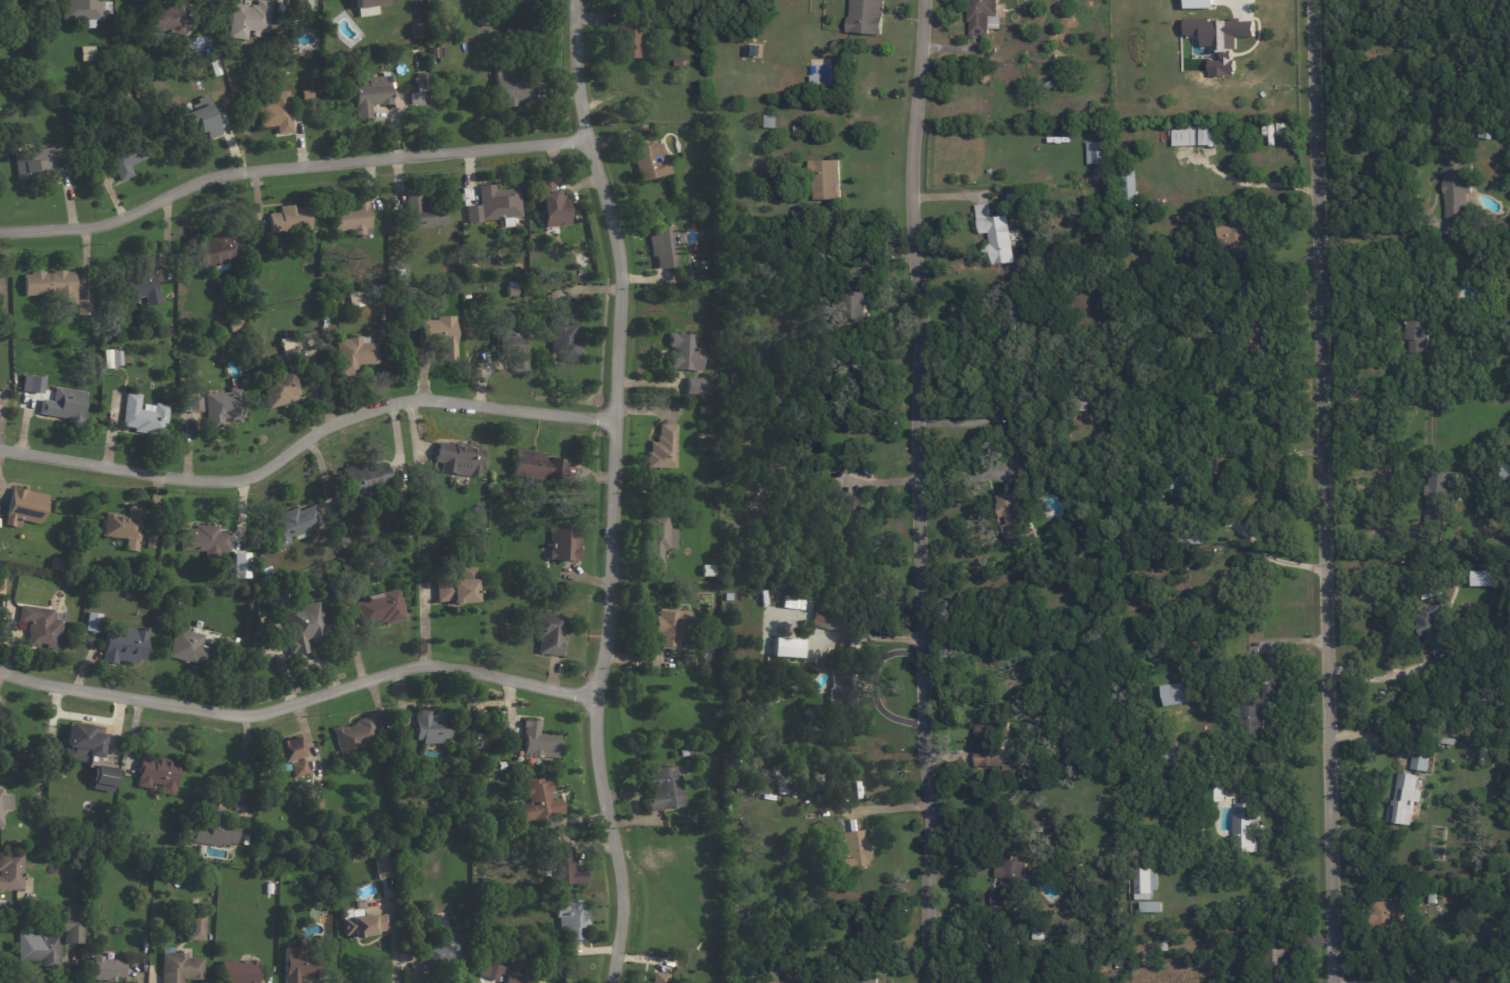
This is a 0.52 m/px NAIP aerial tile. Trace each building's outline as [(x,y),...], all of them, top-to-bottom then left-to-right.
[(61,23),(60,0),(77,0),(77,1),(100,0),(100,1),(100,4),(109,4),(109,15),(100,15),(100,21),(92,22),(92,30),(81,30),(81,23),(61,23)] [(293,9),(293,0),(310,0),(309,10),(293,9)] [(355,11),(354,0),(385,0),(385,1),(385,7),(378,7),(379,16),(359,18),(359,10),(355,11)] [(849,20),(850,0),(883,0),(880,37),(844,35),(846,19),(849,20)] [(966,24),(967,0),(997,0),(997,4),(996,17),(997,17),(1000,19),(1000,31),(987,30),(987,37),(969,37),(969,24),(966,24)] [(256,1),(270,3),(266,35),(246,32),(244,42),(226,40),(230,5),(244,7),(244,8),(248,9),(248,7),(254,7),(255,1),(256,1)] [(181,10),(179,33),(145,31),(147,5),(181,7),(181,10)] [(1234,75),(1233,47),(1236,47),(1236,36),(1254,35),(1254,17),(1184,19),(1184,34),(1201,34),(1201,45),(1212,45),(1212,51),(1220,51),(1221,58),(1208,59),(1208,76),(1234,75)] [(411,38),(419,37),(417,22),(409,23),(411,38)] [(643,60),(612,60),(613,26),(640,27),(640,36),(643,36),(643,60)] [(79,48),(92,48),(92,62),(79,62),(79,48)] [(439,59),(430,59),(430,49),(445,49),(445,59),(439,59)] [(535,91),(536,103),(518,104),(518,108),(504,109),(503,105),(496,106),(494,68),(512,67),(513,80),(528,80),(528,89),(535,88),(535,91)] [(212,78),(210,70),(217,68),(219,76),(212,78)] [(425,86),(425,71),(415,72),(416,87),(425,86)] [(389,84),(390,84),(391,105),(370,107),(371,119),(356,120),(354,86),(368,85),(367,79),(383,78),(383,84),(389,84)] [(1053,88),(1046,92),(1043,87),(1049,83),(1053,88)] [(300,93),(310,92),(311,100),(301,101),(300,93)] [(419,103),(419,92),(406,93),(406,103),(419,103)] [(289,115),(291,134),(275,135),(275,128),(259,129),(256,105),(271,104),(270,95),(286,93),(289,115)] [(213,117),(220,137),(199,144),(194,130),(181,134),(175,117),(199,109),(197,101),(207,97),(213,117)] [(776,118),(775,129),(764,129),(764,117),(776,118)] [(1277,123),(1289,123),(1289,135),(1277,135),(1277,123)] [(1171,126),(1172,145),(1215,143),(1214,125),(1171,126)] [(1492,138),(1478,136),(1479,129),(1493,131),(1492,138)] [(132,165),(128,168),(132,177),(119,183),(102,146),(134,132),(146,159),(132,165)] [(659,145),(660,145),(664,160),(666,160),(670,175),(638,184),(628,146),(645,141),(646,146),(649,145),(650,148),(659,145)] [(1107,165),(1086,166),(1086,144),(1107,144),(1107,165)] [(55,166),(57,183),(42,185),(41,178),(16,182),(13,155),(52,149),(55,166)] [(839,184),(839,200),(813,201),(812,174),(808,174),(808,162),(838,161),(839,184)] [(1473,181),(1474,192),(1469,192),(1469,204),(1466,204),(1467,219),(1448,220),(1446,192),(1444,192),(1444,181),(1446,181),(1445,165),(1474,164),(1475,176),(1468,177),(1469,180),(1473,180),(1473,181)] [(1134,166),(1135,205),(1118,205),(1118,166),(1134,166)] [(556,193),(557,198),(565,197),(568,227),(562,228),(560,229),(557,229),(555,228),(540,229),(537,196),(539,196),(538,185),(553,183),(554,193),(556,193)] [(494,193),(519,191),(521,218),(512,219),(512,227),(502,229),(501,221),(481,223),(481,224),(467,225),(465,208),(480,207),(478,188),(494,187),(494,193)] [(443,227),(407,231),(404,195),(420,193),(421,208),(424,208),(424,207),(437,206),(438,208),(441,207),(443,227)] [(369,211),(371,235),(351,237),(350,232),(334,233),(332,210),(356,208),(355,200),(368,199),(369,211)] [(999,225),(1004,225),(1005,240),(976,242),(973,207),(987,205),(989,226),(999,225)] [(268,234),(267,216),(279,215),(278,208),(290,207),(291,210),(307,208),(310,237),(295,238),(294,232),(268,234)] [(1243,262),(1245,280),(1230,282),(1224,238),(1218,239),(1217,230),(1223,230),(1222,221),(1247,218),(1248,225),(1250,225),(1253,244),(1251,245),(1252,257),(1242,258),(1243,262)] [(675,245),(677,268),(655,270),(651,227),(672,225),(673,236),(682,235),(683,244),(675,245)] [(226,236),(233,263),(199,272),(193,246),(211,241),(209,233),(224,229),(226,236)] [(151,259),(153,272),(150,272),(157,307),(145,309),(143,299),(120,304),(115,281),(138,276),(134,262),(150,258),(151,259)] [(74,282),(75,307),(57,308),(56,296),(23,298),(22,277),(31,276),(30,274),(43,274),(43,276),(52,276),(51,273),(65,272),(65,274),(73,274),(74,282)] [(516,295),(516,298),(506,298),(506,287),(516,287),(516,295)] [(346,291),(349,306),(362,304),(359,289),(346,291)] [(865,293),(864,312),(868,312),(868,335),(833,334),(834,325),(839,325),(839,319),(834,319),(834,313),(839,313),(840,303),(845,303),(846,292),(865,293)] [(75,302),(88,302),(88,317),(75,317),(75,302)] [(570,312),(569,327),(575,327),(574,339),(580,339),(578,363),(549,360),(553,311),(570,312)] [(1413,315),(1436,316),(1435,332),(1428,331),(1427,354),(1407,353),(1408,338),(1403,338),(1403,315),(1413,315)] [(439,360),(439,350),(420,350),(419,323),(437,322),(437,319),(455,318),(456,363),(440,363),(439,360)] [(240,323),(243,330),(228,335),(225,326),(240,321),(240,323)] [(527,330),(526,373),(511,373),(511,356),(496,356),(496,328),(511,328),(511,330),(527,330)] [(292,338),(297,360),(283,363),(278,341),(284,340),(283,335),(290,333),(292,338)] [(702,358),(701,372),(668,371),(670,335),(703,337),(702,358)] [(336,378),(335,341),(346,341),(346,339),(361,339),(361,341),(374,341),(374,366),(358,366),(358,378),(336,378)] [(122,352),(122,367),(113,367),(113,353),(122,352)] [(764,353),(763,367),(747,366),(747,358),(756,359),(756,352),(764,353)] [(295,385),(290,386),(292,395),(287,396),(289,402),(285,403),(285,406),(267,410),(259,379),(292,372),(295,385)] [(40,392),(42,376),(22,373),(19,389),(40,392)] [(687,379),(707,380),(706,397),(685,396),(686,379),(687,379)] [(85,394),(81,422),(42,416),(47,388),(85,394)] [(205,424),(204,395),(227,395),(227,390),(241,390),(241,422),(227,422),(227,421),(220,421),(220,431),(205,431),(205,424)] [(140,397),(138,411),(141,412),(142,406),(153,408),(154,405),(167,407),(163,434),(152,432),(151,436),(132,433),(133,430),(120,428),(125,394),(140,397)] [(1083,397),(1084,412),(1077,412),(1076,397),(1083,397)] [(706,416),(699,416),(699,408),(710,408),(710,417),(706,416)] [(1145,409),(1148,425),(1134,427),(1132,411),(1145,409)] [(660,425),(675,426),(674,469),(645,468),(646,453),(649,453),(649,443),(656,444),(656,437),(658,437),(658,425),(660,425)] [(478,478),(440,473),(442,465),(434,463),(437,443),(453,445),(453,443),(477,446),(476,449),(482,450),(478,478)] [(562,462),(560,479),(542,477),(541,489),(509,485),(514,450),(545,454),(544,458),(562,460),(562,462)] [(387,469),(391,484),(379,487),(380,491),(347,499),(340,470),(373,462),(374,467),(386,464),(387,469)] [(1440,521),(1424,520),(1427,495),(1425,495),(1426,484),(1428,484),(1430,469),(1459,472),(1458,484),(1449,483),(1448,490),(1453,491),(1452,501),(1447,500),(1444,522),(1440,521)] [(26,491),(48,496),(41,525),(6,517),(12,489),(26,491)] [(1003,540),(998,525),(1002,524),(993,496),(1014,490),(1023,518),(1027,516),(1031,531),(1003,540)] [(142,506),(136,548),(125,546),(126,539),(101,535),(105,511),(127,514),(128,504),(142,506)] [(322,525),(288,537),(290,543),(276,548),(267,521),(278,517),(276,514),(296,507),(297,511),(314,504),(322,525)] [(669,513),(669,528),(676,528),(676,548),(662,548),(662,562),(643,562),(644,513),(669,513)] [(578,544),(577,561),(547,559),(548,549),(550,549),(551,523),(579,525),(578,544)] [(228,535),(228,551),(217,551),(217,555),(203,554),(203,551),(179,550),(179,528),(195,528),(195,524),(217,525),(217,532),(228,532),(228,535)] [(1191,528),(1202,529),(1201,543),(1177,542),(1177,528),(1191,528)] [(153,530),(144,529),(144,546),(152,546),(153,530)] [(63,544),(69,546),(68,553),(61,552),(63,544)] [(246,577),(247,552),(231,551),(230,577),(246,577)] [(51,557),(67,560),(66,572),(49,569),(51,557)] [(702,564),(714,564),(714,575),(702,575),(702,564)] [(269,565),(272,571),(262,575),(260,569),(269,565)] [(476,602),(451,603),(451,602),(438,602),(437,580),(464,580),(464,568),(477,568),(478,581),(475,581),(476,602)] [(1495,569),(1470,570),(1470,585),(1495,584),(1495,569)] [(756,579),(750,580),(748,572),(754,571),(756,579)] [(267,574),(270,579),(265,582),(262,577),(267,574)] [(392,622),(385,623),(385,621),(379,622),(378,619),(361,624),(356,602),(382,596),(381,593),(398,589),(405,619),(392,622)] [(801,608),(802,598),(781,596),(780,606),(801,608)] [(315,636),(304,638),(307,652),(289,656),(285,639),(290,638),(284,609),(317,601),(319,610),(322,609),(324,618),(321,619),(325,634),(315,636)] [(1449,649),(1435,654),(1431,641),(1425,643),(1423,637),(1421,637),(1417,623),(1418,623),(1415,614),(1420,612),(1419,610),(1435,604),(1444,631),(1442,632),(1449,649)] [(45,643),(38,642),(37,646),(25,645),(29,622),(18,620),(20,605),(54,610),(52,621),(61,622),(60,625),(62,625),(61,632),(59,632),(57,649),(45,647),(45,643)] [(678,648),(655,647),(656,634),(654,633),(655,616),(658,616),(658,609),(690,611),(689,622),(680,621),(678,648)] [(96,632),(100,613),(86,610),(82,629),(96,632)] [(841,630),(841,632),(812,626),(815,610),(844,616),(841,630)] [(562,632),(562,635),(563,636),(562,641),(564,641),(563,655),(537,653),(539,638),(530,637),(533,612),(565,616),(564,625),(563,625),(562,632)] [(137,629),(138,626),(148,628),(143,660),(134,658),(134,662),(117,660),(116,664),(101,661),(107,624),(137,629)] [(189,631),(203,635),(201,642),(208,644),(202,665),(168,657),(175,628),(189,631)] [(801,656),(801,638),(772,637),(771,655),(801,656)] [(858,708),(830,708),(831,667),(840,667),(841,648),(859,648),(858,708)] [(823,666),(813,665),(814,657),(827,658),(827,666),(823,666)] [(1160,685),(1196,679),(1199,699),(1163,705),(1160,685)] [(1476,694),(1484,683),(1497,691),(1488,703),(1476,694)] [(1270,712),(1263,712),(1263,717),(1264,717),(1265,735),(1232,736),(1232,713),(1226,713),(1226,698),(1263,697),(1263,684),(1277,684),(1277,698),(1275,698),(1275,712),(1270,712)] [(414,739),(414,708),(433,708),(433,713),(435,713),(435,710),(448,711),(448,739),(442,739),(442,744),(424,743),(424,739),(414,739)] [(372,718),(379,738),(360,745),(363,754),(345,760),(334,728),(342,725),(343,727),(347,726),(348,727),(354,725),(354,724),(359,722),(358,720),(371,715),(372,718)] [(976,766),(977,715),(1008,716),(1008,747),(1020,747),(1020,766),(976,766)] [(507,721),(505,734),(485,731),(487,719),(507,721)] [(525,719),(539,721),(539,733),(559,735),(557,758),(532,755),(532,759),(522,758),(525,727),(522,726),(522,720),(525,720),(525,719)] [(98,757),(98,758),(87,756),(86,762),(61,758),(67,722),(91,726),(89,732),(102,734),(98,757)] [(470,732),(486,734),(485,748),(469,747),(470,739),(453,737),(454,727),(471,729),(470,732)] [(306,762),(309,772),(294,777),(290,763),(300,760),(299,756),(275,764),(270,748),(275,746),(273,742),(282,739),(282,740),(296,736),(302,755),(303,759),(305,758),(306,762)] [(457,746),(451,752),(443,744),(449,738),(457,746)] [(708,751),(680,756),(679,749),(687,748),(687,747),(690,746),(690,742),(705,739),(708,751)] [(1161,766),(1161,749),(1167,749),(1167,741),(1175,741),(1175,750),(1180,750),(1180,766),(1161,766)] [(1481,747),(1489,747),(1489,761),(1480,761),(1481,747)] [(341,758),(336,760),(333,752),(338,751),(341,758)] [(1412,768),(1414,752),(1430,755),(1428,770),(1412,768)] [(173,795),(160,793),(161,785),(151,783),(150,789),(135,786),(138,771),(136,771),(139,753),(156,756),(155,759),(159,760),(159,757),(164,758),(164,761),(167,762),(168,759),(173,760),(172,763),(178,764),(173,795)] [(676,766),(677,775),(680,775),(684,806),(647,810),(645,795),(647,795),(646,791),(656,790),(656,787),(647,788),(646,774),(653,773),(652,768),(676,765),(676,766)] [(99,766),(116,770),(113,787),(114,787),(113,794),(93,790),(94,785),(91,784),(95,766),(99,766)] [(1403,772),(1418,774),(1411,824),(1387,821),(1390,803),(1392,803),(1393,799),(1395,799),(1399,772),(1403,772)] [(1224,796),(1224,800),(1209,800),(1209,774),(1224,774),(1224,796)] [(548,804),(550,818),(533,820),(533,819),(517,821),(514,805),(530,803),(529,796),(525,797),(523,786),(527,785),(526,779),(533,778),(533,779),(543,777),(543,781),(551,780),(553,792),(546,793),(548,804)] [(3,827),(0,827),(0,788),(4,788),(4,795),(9,794),(9,810),(4,810),(4,815),(2,815),(3,827)] [(314,798),(321,798),(322,811),(308,812),(307,798),(314,798)] [(1257,806),(1257,814),(1260,814),(1261,839),(1258,839),(1258,851),(1234,852),(1233,812),(1236,812),(1236,802),(1257,802),(1257,806)] [(223,809),(220,821),(237,824),(233,847),(219,844),(218,847),(189,842),(192,823),(206,826),(208,819),(203,818),(206,804),(223,807),(223,809)] [(1045,821),(1043,832),(1029,830),(1030,819),(1045,821)] [(863,830),(864,842),(867,841),(869,860),(867,861),(868,868),(836,872),(835,855),(844,854),(841,832),(862,829),(863,830)] [(1433,858),(1434,834),(1446,835),(1444,859),(1433,858)] [(573,856),(573,871),(583,871),(584,884),(547,884),(547,849),(573,849),(573,856)] [(23,890),(0,890),(0,853),(23,853),(23,877),(23,890)] [(389,877),(388,858),(373,859),(375,878),(389,877)] [(1027,868),(1025,876),(1030,877),(1028,884),(1025,883),(1019,909),(1009,907),(1010,903),(993,899),(995,888),(1003,889),(1003,886),(1000,885),(1002,878),(999,877),(1001,868),(1005,869),(1007,864),(1027,868)] [(1135,893),(1134,867),(1151,867),(1151,873),(1159,873),(1159,889),(1152,889),(1151,899),(1135,899),(1135,893)] [(1436,891),(1437,902),(1429,902),(1429,891),(1436,891)] [(551,906),(541,906),(541,899),(551,898),(551,906)] [(583,916),(583,939),(559,940),(558,917),(556,917),(555,901),(582,900),(583,916)] [(1162,901),(1162,911),(1140,911),(1140,901),(1162,901)] [(1372,917),(1373,901),(1404,901),(1404,920),(1394,920),(1394,928),(1403,928),(1403,943),(1380,943),(1380,930),(1372,930),(1372,917)] [(361,908),(362,915),(371,914),(372,915),(386,914),(388,931),(373,933),(374,934),(351,937),(351,935),(344,935),(342,910),(361,908)] [(203,940),(187,940),(187,913),(204,913),(203,940)] [(64,958),(64,972),(42,972),(42,959),(21,959),(21,930),(52,931),(52,934),(63,934),(63,931),(56,931),(56,916),(80,916),(80,943),(64,943),(64,958)] [(422,964),(422,944),(437,944),(437,936),(463,936),(462,967),(454,967),(454,966),(422,966),(422,964)] [(1169,950),(1158,950),(1158,940),(1169,940),(1169,950)] [(986,944),(1000,944),(1000,959),(986,958),(986,944)] [(299,978),(299,982),(283,982),(284,947),(299,947),(299,955),(318,955),(317,978),(311,978),(299,978)] [(1284,976),(1283,982),(1263,982),(1266,948),(1273,948),(1289,949),(1288,961),(1295,961),(1294,977),(1284,976)] [(182,979),(182,982),(160,982),(161,952),(173,953),(173,951),(187,951),(187,958),(193,958),(203,958),(203,979),(182,979)] [(1395,967),(1395,951),(1408,951),(1408,967),(1395,967)] [(102,959),(126,960),(125,976),(110,976),(110,982),(94,981),(94,980),(86,980),(87,955),(98,956),(97,959),(102,959)] [(257,960),(256,982),(219,982),(220,960),(247,962),(247,959),(248,959),(257,960)] [(504,976),(499,973),(496,981),(484,976),(489,961),(507,968),(504,976)] [(506,972),(537,982),(502,982),(506,972)] [(668,974),(666,982),(652,982),(654,972),(658,972),(668,974)] [(878,974),(877,982),(850,982),(850,973),(878,974)]
